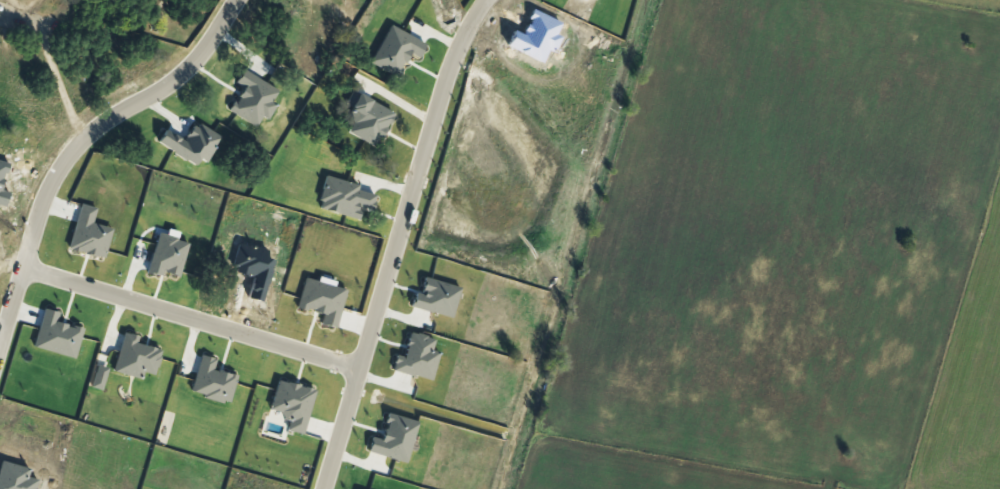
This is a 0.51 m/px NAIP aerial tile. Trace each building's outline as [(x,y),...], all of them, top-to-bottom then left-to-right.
[(352,83),(360,68),(346,61),(338,76),(352,83)]
